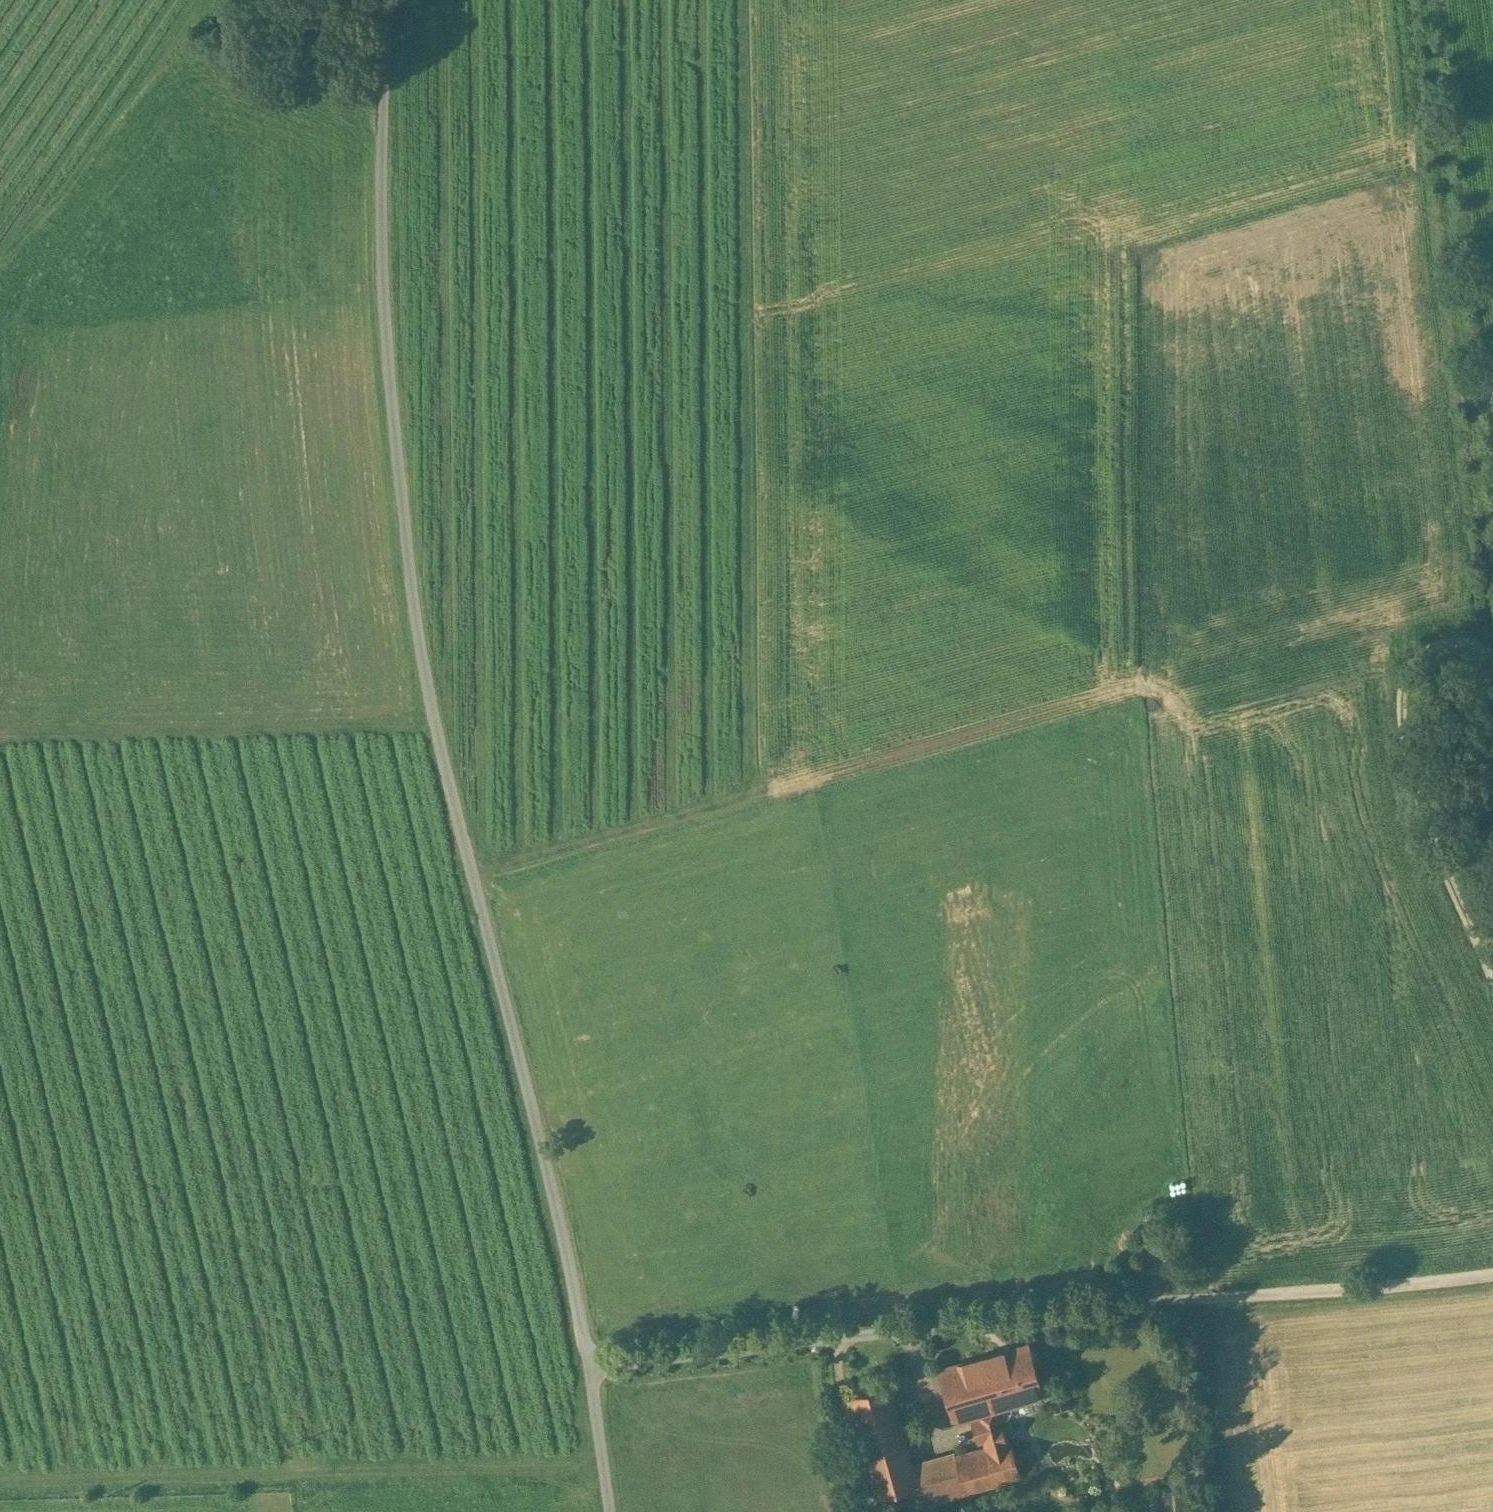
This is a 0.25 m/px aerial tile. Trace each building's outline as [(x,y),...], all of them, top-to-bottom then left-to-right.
[(1028,1344),(938,1369),(952,1418),(976,1411),(995,1405),(1008,1402),(1042,1392),(1032,1360),(1034,1359),(1037,1355),(1035,1347),(1030,1344),(1028,1345),(1028,1344)] [(886,1384),(848,1395),(877,1495),(885,1493),(890,1511),(965,1491),(955,1456),(955,1455),(954,1452),(910,1464),(886,1384)] [(1063,1399),(1054,1401),(1056,1411),(1066,1408),(1063,1399)] [(1008,1402),(995,1405),(999,1417),(1007,1415),(1010,1410),(1008,1402)] [(995,1405),(976,1411),(985,1442),(1004,1436),(999,1417),(995,1405)] [(955,1455),(955,1456),(965,1491),(1019,1475),(1009,1440),(1007,1441),(1005,1436),(1004,1436),(985,1442),(984,1442),(985,1447),(955,1455)]
